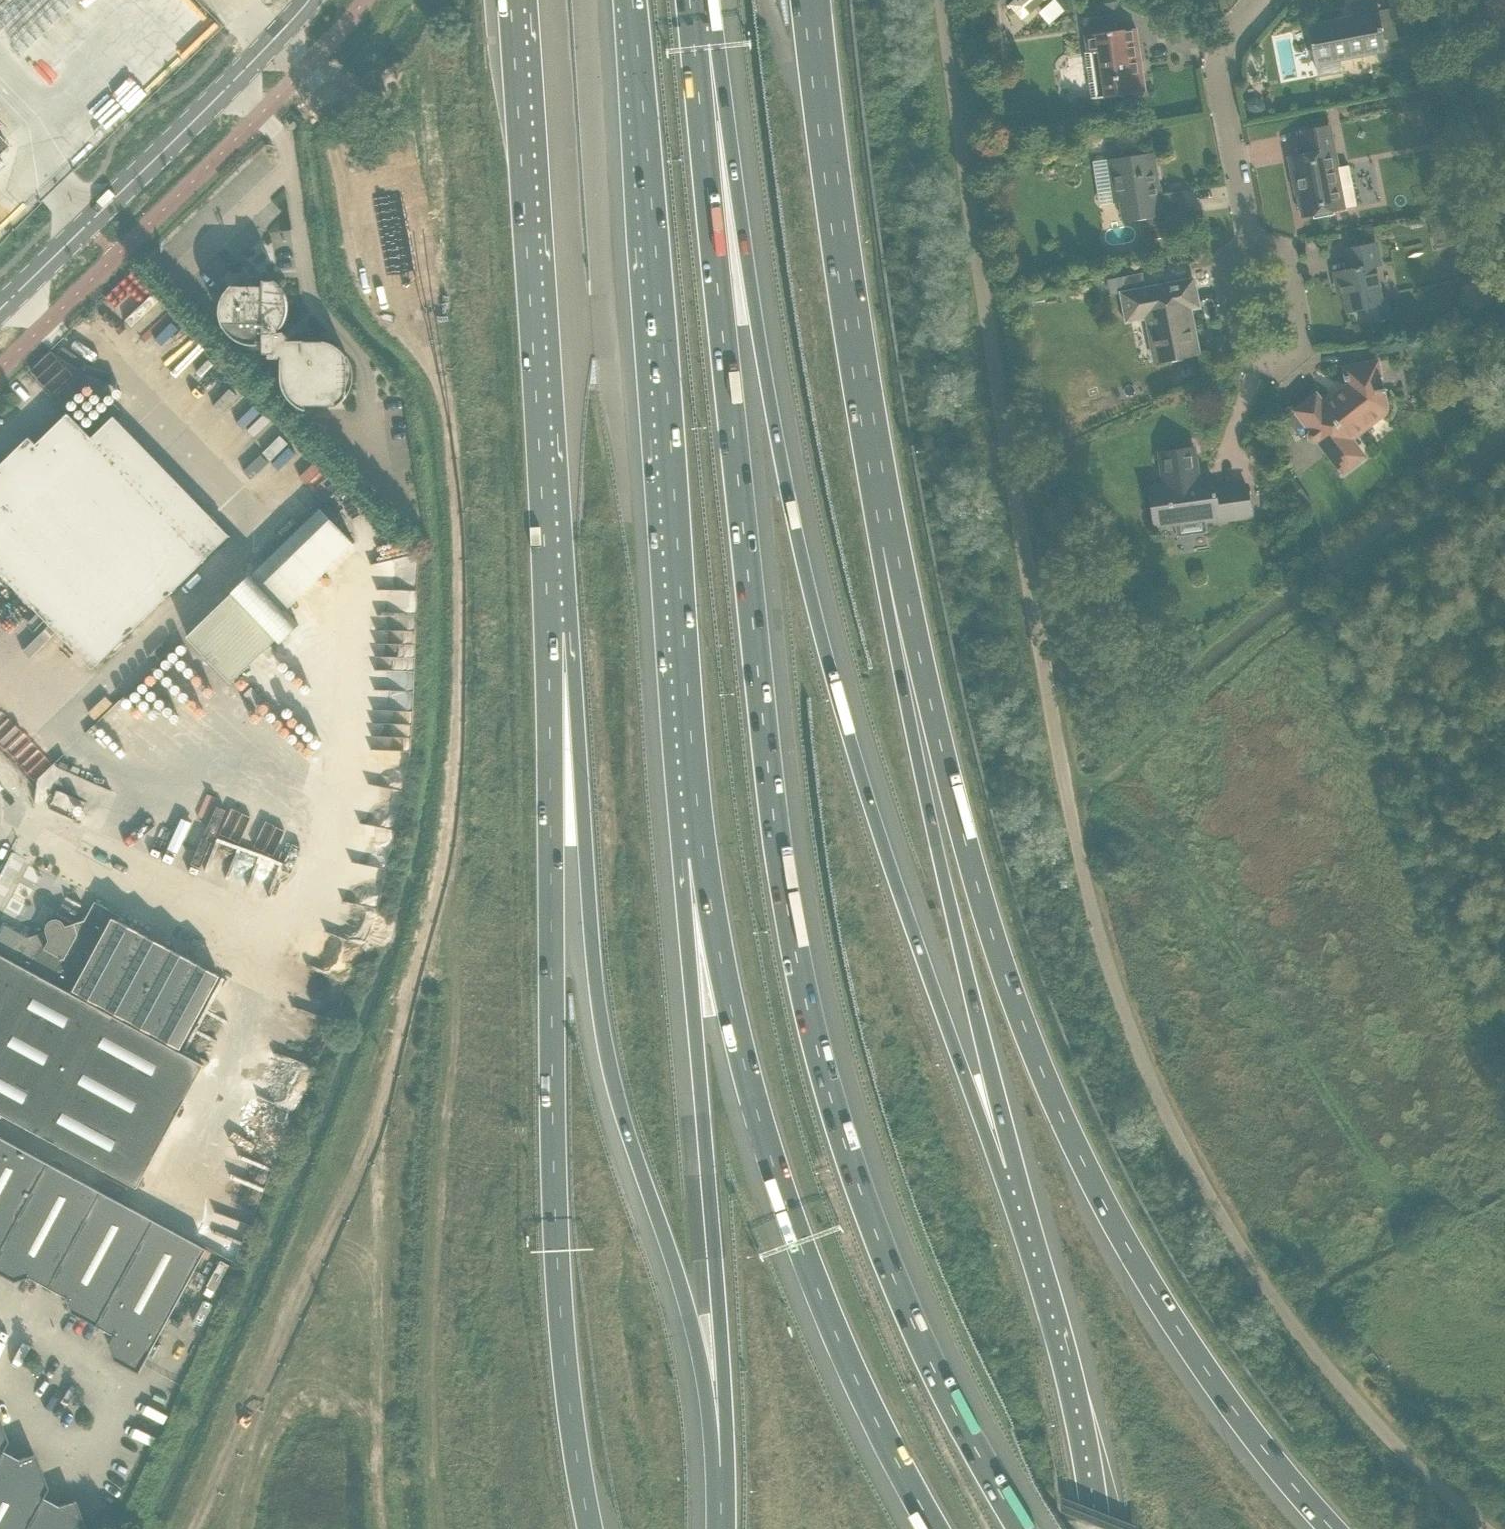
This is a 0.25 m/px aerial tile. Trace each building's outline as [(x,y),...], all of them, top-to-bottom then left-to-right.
[(1008,4),(1020,19),(1043,0),(1012,0),(1008,4)] [(1378,18),(1374,0),(1364,0),(1351,3),(1353,16),(1308,25),(1312,44),(1311,44),(1312,49),(1313,49),(1318,76),(1342,71),(1340,60),(1385,51),(1378,18)] [(1115,15),(1095,18),(1083,19),(1087,52),(1093,98),(1144,91),(1136,28),(1117,30),(1115,15)] [(1250,98),(1247,104),(1247,109),(1255,115),(1262,114),(1265,108),(1264,102),(1256,97),(1250,98)] [(293,129),(298,125),(294,120),(289,124),(293,129)] [(1305,154),(1290,157),(1295,184),(1298,183),(1300,193),(1297,194),(1301,216),(1321,212),(1344,208),(1344,207),(1357,205),(1349,165),(1336,167),(1328,126),(1320,128),(1301,132),(1305,154)] [(1140,157),(1140,155),(1108,160),(1108,162),(1116,160),(1118,176),(1116,176),(1118,193),(1121,192),(1122,201),(1119,201),(1123,223),(1138,221),(1142,242),(1190,234),(1183,192),(1160,196),(1160,201),(1156,201),(1154,188),(1159,187),(1155,159),(1139,162),(1138,157),(1140,157)] [(1376,242),(1366,245),(1346,249),(1350,269),(1335,272),(1338,286),(1342,285),(1348,311),(1367,307),(1370,322),(1381,319),(1382,321),(1386,320),(1386,318),(1392,317),(1388,301),(1384,302),(1376,264),(1381,263),(1376,242)] [(126,286),(143,304),(160,288),(143,270),(126,286)] [(1158,346),(1162,360),(1199,353),(1190,308),(1198,307),(1193,279),(1122,293),(1127,320),(1152,315),(1157,340),(1154,340),(1156,346),(1158,346)] [(279,285),(275,281),(273,280),(263,281),(263,285),(232,285),(231,285),(227,289),(224,293),(221,299),(220,304),(219,310),(220,316),(221,322),(224,327),(227,332),(231,336),(234,338),(238,340),(243,342),(248,344),(262,344),(262,353),(267,353),(268,359),(281,358),(281,383),(283,387),(286,393),(289,398),(293,402),(298,406),(304,408),(304,405),(337,405),(343,399),(345,400),(348,396),(350,390),(351,385),(352,379),(351,373),(349,368),(347,362),(345,361),(344,357),(342,353),(340,349),(336,346),(332,343),(328,342),(324,342),(291,341),(283,333),(280,333),(281,328),(283,324),(285,319),(287,313),(287,307),(287,301),(285,296),(283,290),(279,285)] [(154,322),(171,305),(165,298),(147,315),(154,322)] [(195,350),(202,366),(213,361),(207,345),(195,350)] [(1297,412),(1287,420),(1300,435),(1302,438),(1312,430),(1312,431),(1312,432),(1311,432),(1311,433),(1311,434),(1311,435),(1311,436),(1312,436),(1312,437),(1313,438),(1314,439),(1315,439),(1316,439),(1317,439),(1318,439),(1318,438),(1344,471),(1365,455),(1353,439),(1385,414),(1386,413),(1387,412),(1387,411),(1387,410),(1387,409),(1387,408),(1387,407),(1387,406),(1387,405),(1384,390),(1388,390),(1387,387),(1380,388),(1378,375),(1382,375),(1378,360),(1366,363),(1346,367),(1347,375),(1347,376),(1347,380),(1348,380),(1349,385),(1325,404),(1317,394),(1297,411),(1297,412)] [(281,424),(232,377),(216,393),(265,440),(281,424)] [(81,427),(67,413),(36,444),(29,437),(0,464),(0,573),(92,668),(229,535),(114,416),(91,438),(81,427)] [(1150,488),(1153,508),(1156,526),(1175,523),(1174,515),(1205,511),(1206,520),(1251,514),(1247,486),(1216,490),(1214,478),(1195,481),(1194,472),(1198,472),(1194,448),(1161,453),(1164,477),(1168,476),(1169,485),(1150,488)] [(284,610),(353,543),(319,508),(250,574),(232,591),(233,592),(187,635),(231,681),(276,638),(280,642),(298,624),(284,610)] [(373,748),(411,748),(413,657),(378,656),(378,668),(396,668),(395,689),(389,689),(388,706),(386,706),(386,719),(374,719),(373,748)] [(177,808),(194,817),(207,789),(190,781),(177,808)] [(108,909),(94,901),(84,920),(65,925),(64,922),(61,919),(57,918),(53,918),(49,920),(47,923),(45,927),(46,931),(37,935),(37,934),(27,937),(4,924),(0,932),(0,954),(71,993),(72,991),(180,1048),(219,975),(110,917),(108,909)] [(71,993),(0,954),(0,1114),(136,1188),(203,1064),(71,994),(71,993)] [(48,1162),(0,1137),(0,1250),(48,1162)] [(100,1191),(48,1162),(0,1250),(0,1273),(11,1279),(19,1276),(23,1279),(29,1276),(48,1287),(100,1191)] [(98,1326),(155,1221),(100,1191),(48,1287),(67,1297),(69,1304),(73,1306),(75,1314),(98,1326)] [(139,1372),(206,1248),(155,1221),(98,1326),(114,1335),(109,1344),(112,1351),(116,1353),(118,1361),(139,1372)] [(17,1459),(1,1450),(0,1452),(0,1528),(23,1528),(41,1497),(46,1487),(33,1453),(17,1459)] [(57,1506),(41,1497),(23,1528),(85,1528),(74,1500),(57,1506)]
